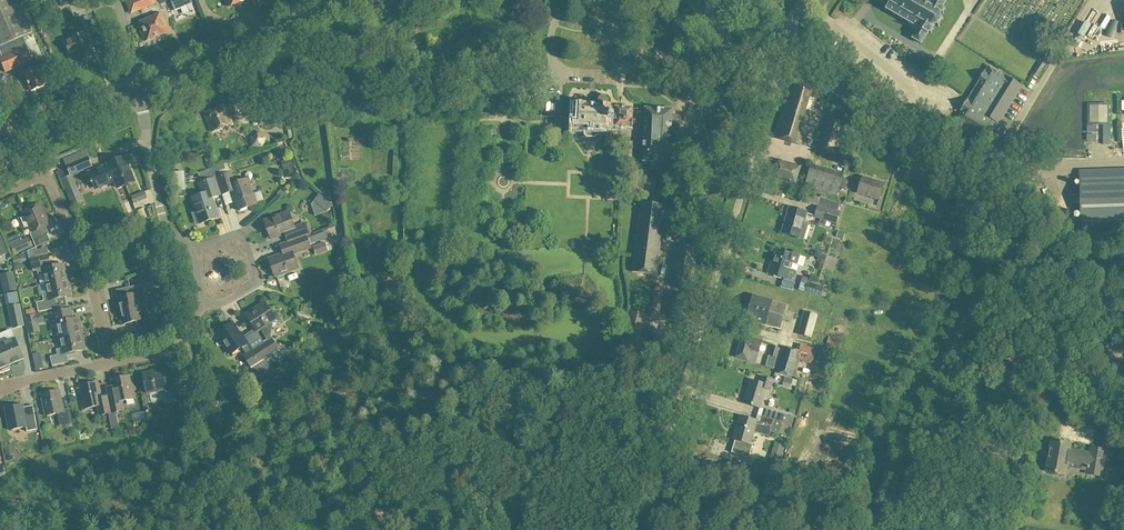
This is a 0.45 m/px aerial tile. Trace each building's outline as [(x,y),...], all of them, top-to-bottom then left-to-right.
[(2,56),(27,45),(23,37),(33,33),(18,0),(0,0),(0,51),(2,56)] [(156,3),(155,0),(126,0),(125,0),(131,14),(156,3)] [(191,9),(199,8),(198,0),(192,0),(189,0),(191,9)] [(890,0),(885,8),(910,23),(909,25),(916,30),(911,38),(920,43),(926,33),(930,32),(932,29),(932,26),(938,24),(941,18),(940,12),(942,12),(944,8),(943,5),(946,0),(890,0)] [(144,41),(168,31),(161,13),(136,23),(144,41)] [(1088,21),(1081,34),(1088,37),(1095,25),(1088,21)] [(1046,58),(1048,56),(1054,45),(1030,30),(1022,42),(1046,58)] [(76,35),(76,36),(64,41),(69,54),(76,52),(79,61),(93,56),(84,32),(76,35)] [(35,54),(44,50),(40,41),(31,44),(35,54)] [(2,56),(0,57),(0,60),(5,72),(25,64),(27,70),(23,72),(32,90),(44,85),(42,79),(45,78),(40,65),(38,66),(36,60),(34,61),(27,45),(2,56)] [(891,59),(895,54),(884,47),(880,53),(891,59)] [(1041,59),(1031,75),(1035,78),(1046,62),(1041,59)] [(998,124),(1021,87),(989,67),(985,73),(983,72),(979,79),(980,80),(968,99),(967,99),(960,111),(961,112),(957,118),(988,138),(997,124),(998,124)] [(801,145),(817,90),(790,82),(774,137),(801,145)] [(598,99),(598,104),(574,103),(573,130),(585,131),(584,135),(587,138),(595,138),(598,136),(598,132),(613,132),(613,127),(632,128),(633,107),(611,106),(611,105),(610,105),(611,99),(607,95),(602,96),(598,99)] [(204,115),(211,129),(232,120),(226,106),(204,115)] [(671,163),(673,109),(643,107),(641,161),(671,163)] [(258,113),(260,125),(280,122),(279,110),(258,113)] [(827,117),(818,149),(835,154),(844,122),(827,117)] [(624,157),(632,157),(632,141),(624,141),(624,157)] [(84,150),(64,159),(71,174),(92,165),(88,156),(87,156),(84,150)] [(126,184),(134,180),(130,169),(124,155),(115,159),(125,184),(126,184)] [(117,187),(126,184),(125,184),(115,159),(106,163),(107,164),(88,172),(94,186),(113,178),(117,187)] [(836,195),(838,187),(844,188),(847,179),(841,177),(843,174),(811,164),(805,185),(836,195)] [(1081,228),(1123,227),(1123,169),(1079,171),(1081,228)] [(231,172),(216,176),(223,195),(231,192),(238,210),(256,204),(247,179),(235,183),(231,172)] [(181,176),(172,176),(173,196),(184,195),(184,187),(181,187),(181,176)] [(884,183),(862,176),(857,192),(879,199),(884,183)] [(221,196),(215,177),(198,182),(202,194),(192,197),(200,223),(218,217),(212,199),(221,196)] [(65,188),(72,204),(83,199),(76,182),(65,188)] [(144,191),(131,196),(134,203),(147,198),(144,191)] [(800,201),(805,203),(807,203),(809,194),(803,192),(800,201)] [(268,195),(261,197),(263,206),(270,205),(268,195)] [(820,198),(817,206),(838,212),(839,207),(837,206),(838,203),(820,198)] [(332,221),(341,213),(328,199),(320,207),(332,221)] [(631,272),(656,275),(665,205),(640,201),(631,272)] [(33,231),(30,233),(33,240),(48,234),(44,227),(50,224),(49,224),(40,204),(25,211),(33,231)] [(838,212),(817,206),(814,216),(836,223),(839,212),(838,212)] [(247,219),(255,213),(250,207),(243,212),(247,219)] [(781,232),(798,237),(799,236),(803,238),(807,224),(803,223),(806,212),(789,207),(781,232)] [(288,242),(309,234),(305,223),(295,227),(289,211),(264,220),(270,239),(285,234),(288,242)] [(255,237),(266,234),(263,225),(252,228),(255,237)] [(309,234),(288,242),(280,245),(283,253),(268,259),(274,276),(298,268),(293,253),(310,247),(306,236),(309,235),(309,234)] [(691,290),(695,249),(678,247),(673,288),(691,290)] [(63,264),(50,267),(46,248),(29,252),(33,271),(37,270),(38,275),(44,274),(46,283),(68,278),(67,272),(65,272),(63,264)] [(55,253),(60,263),(69,259),(64,248),(55,253)] [(796,265),(797,264),(803,266),(806,257),(799,255),(799,254),(786,250),(785,253),(776,250),(769,274),(792,281),(795,271),(796,271),(798,265),(796,265)] [(820,253),(818,260),(824,262),(827,255),(820,253)] [(803,290),(809,292),(809,293),(820,296),(823,288),(812,285),(812,283),(806,282),(807,280),(797,276),(793,287),(803,291),(803,290)] [(46,283),(46,284),(48,294),(42,295),(43,301),(36,302),(38,312),(55,308),(53,300),(70,296),(68,288),(70,287),(68,278),(46,283)] [(236,291),(241,288),(237,281),(232,284),(236,291)] [(120,310),(140,306),(138,298),(144,297),(142,284),(129,287),(130,295),(118,297),(120,310)] [(688,295),(672,293),(669,315),(685,317),(688,295)] [(765,323),(780,327),(786,306),(771,302),(772,301),(753,295),(746,319),(765,324),(765,323)] [(272,326),(270,323),(276,319),(265,302),(246,315),(257,331),(260,329),(265,336),(270,333),(272,326)] [(9,306),(13,328),(24,325),(20,304),(9,306)] [(141,314),(140,306),(120,310),(123,324),(136,321),(138,329),(151,326),(148,313),(141,314)] [(55,322),(58,338),(82,333),(78,318),(72,319),(70,308),(52,312),(54,322),(55,322)] [(810,337),(816,315),(804,312),(798,333),(810,337)] [(42,313),(27,316),(30,333),(38,331),(36,322),(44,321),(42,313)] [(246,344),(233,322),(216,332),(230,354),(246,344)] [(82,333),(58,338),(60,348),(56,349),(57,355),(50,356),(52,366),(69,362),(67,353),(84,349),(83,342),(82,333)] [(755,362),(761,340),(742,334),(735,357),(755,362)] [(15,338),(1,344),(9,364),(24,358),(15,338)] [(256,348),(264,361),(279,352),(271,338),(256,348)] [(9,364),(1,344),(0,344),(0,368),(1,368),(1,370),(9,367),(8,365),(9,364)] [(793,378),(798,360),(812,364),(816,349),(798,344),(796,350),(782,346),(775,373),(793,378)] [(780,348),(775,347),(772,346),(769,355),(777,358),(780,348)] [(244,355),(253,369),(264,361),(256,348),(244,355)] [(150,371),(151,371),(143,373),(147,393),(165,389),(167,398),(180,395),(176,374),(168,376),(166,368),(150,371)] [(112,379),(113,385),(105,386),(107,395),(111,413),(123,410),(121,401),(134,398),(132,389),(131,389),(128,376),(112,379)] [(761,376),(759,382),(751,380),(744,403),(759,408),(765,389),(769,391),(773,380),(761,376)] [(108,414),(111,413),(107,395),(100,397),(97,382),(80,386),(83,400),(82,400),(84,409),(97,406),(99,416),(108,414)] [(59,390),(41,394),(46,416),(58,413),(60,426),(73,423),(70,407),(63,408),(59,390)] [(38,429),(35,415),(28,416),(25,414),(23,404),(6,408),(10,429),(26,426),(27,431),(38,429)] [(801,418),(807,419),(809,407),(804,406),(801,418)] [(770,431),(778,433),(788,436),(794,418),(784,414),(764,408),(758,424),(756,424),(757,421),(740,416),(733,439),(735,439),(731,452),(748,457),(752,444),(750,444),(754,431),(768,436),(770,431)] [(82,426),(69,428),(70,437),(83,436),(82,426)] [(1052,440),(1046,471),(1064,475),(1066,463),(1088,467),(1086,473),(1101,476),(1106,447),(1112,448),(1114,440),(1110,439),(1111,433),(1101,431),(1100,437),(1098,450),(1089,448),(1089,452),(1069,448),(1070,444),(1052,440)] [(779,464),(780,458),(771,456),(770,462),(779,464)]
